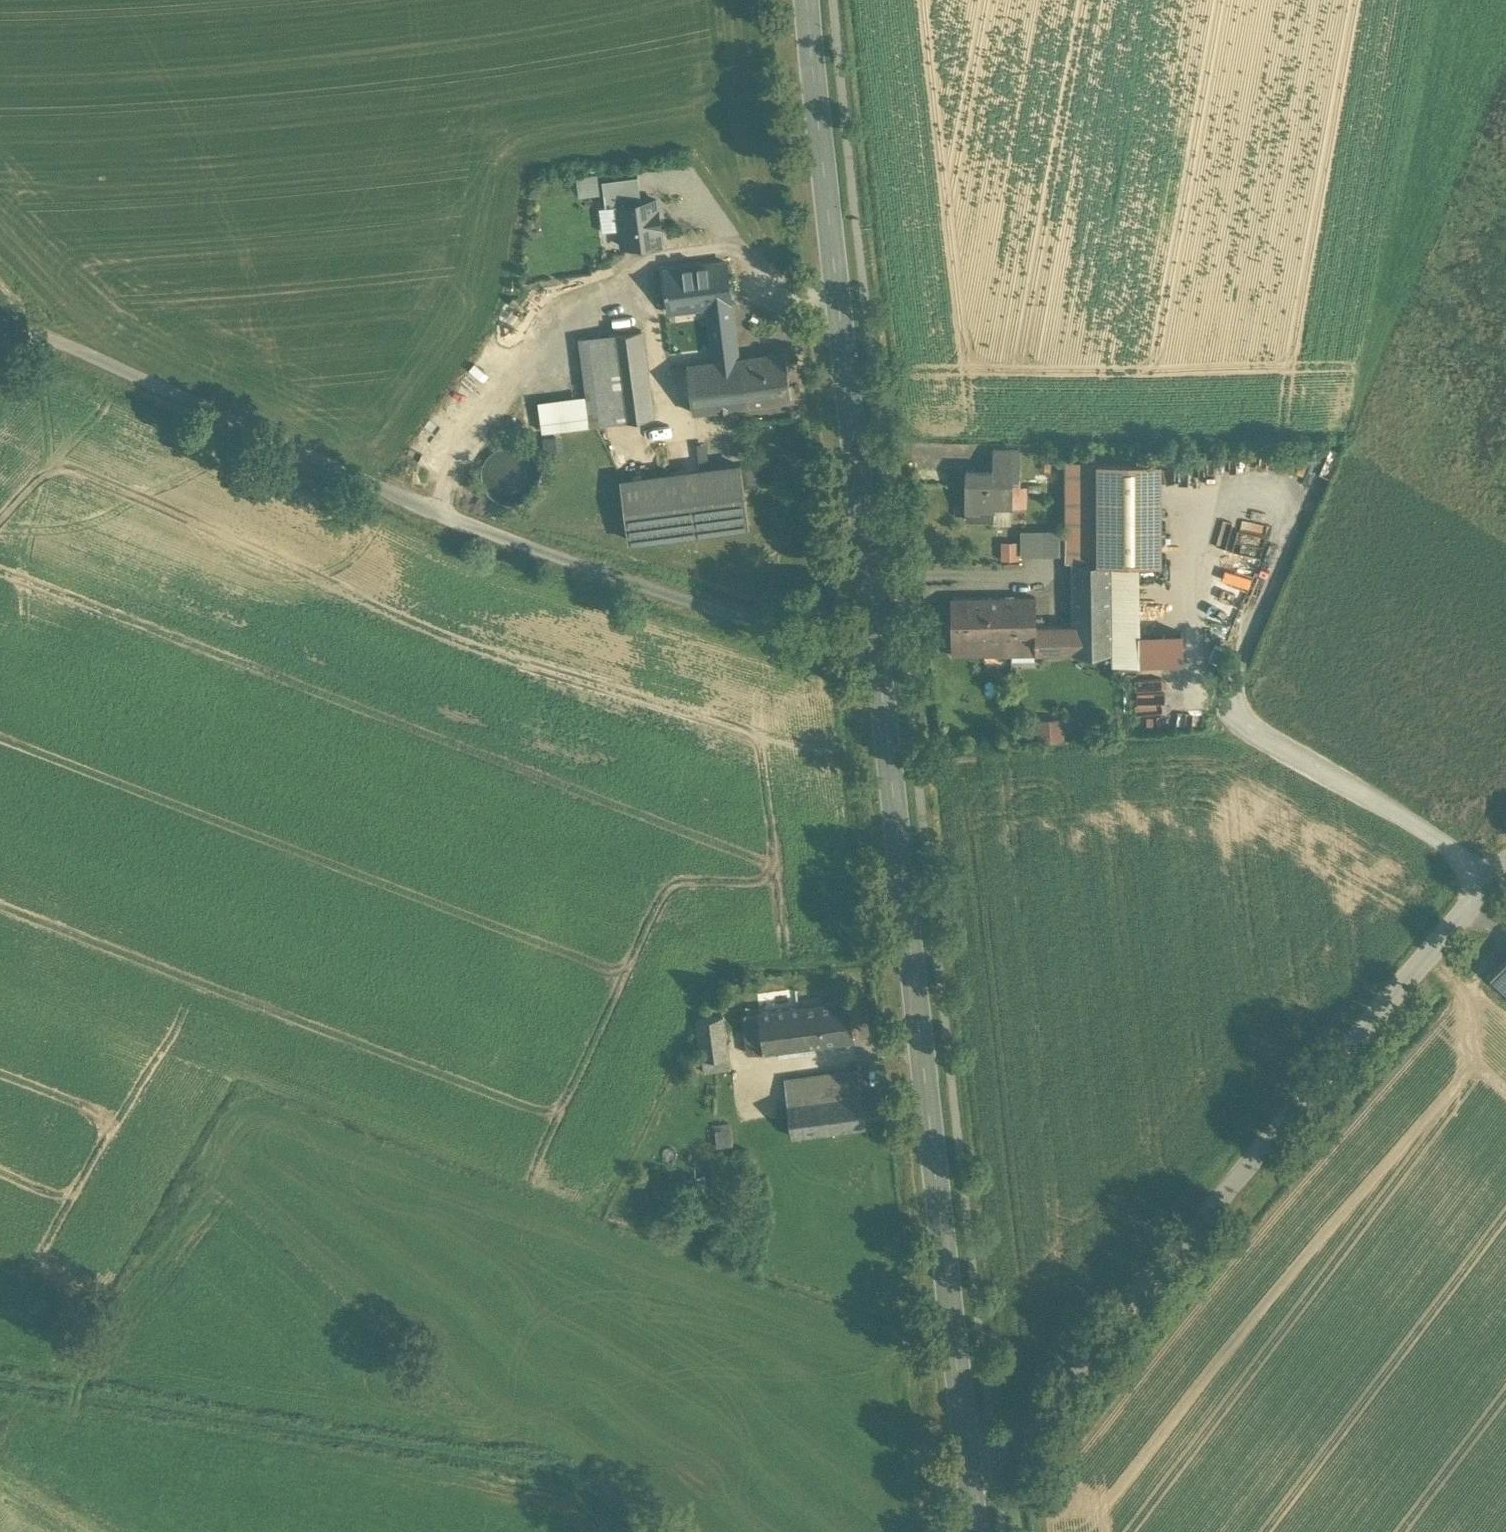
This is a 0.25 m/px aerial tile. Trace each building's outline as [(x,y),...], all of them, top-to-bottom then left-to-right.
[(579,174),(582,193),(602,190),(599,171),(579,174)] [(617,203),(642,200),(638,174),(603,179),(606,206),(618,204),(617,203)] [(617,203),(618,204),(620,226),(623,245),(662,240),(657,198),(642,200),(617,203)] [(618,204),(606,206),(601,206),(604,228),(620,226),(618,204)] [(726,260),(665,268),(670,310),(708,305),(731,303),(726,260)] [(731,303),(708,305),(715,359),(738,356),(731,303)] [(642,329),(612,332),(621,401),(650,398),(642,329)] [(612,332),(579,336),(586,394),(590,424),(623,420),(621,401),(612,332)] [(785,351),(741,356),(747,404),(791,399),(785,351)] [(715,359),(687,363),(693,411),(747,404),(741,356),(738,356),(715,359)] [(586,394),(539,399),(542,430),(590,424),(586,394)] [(650,398),(621,401),(623,420),(653,416),(650,398)] [(556,436),(543,437),(545,450),(558,448),(556,436)] [(538,485),(540,474),(537,463),(531,453),(521,447),(510,445),(499,448),(490,454),(484,463),(482,475),(484,486),(490,495),(500,501),(511,503),(522,501),(531,494),(538,485)] [(994,469),(966,469),(966,504),(1011,505),(1012,476),(1018,476),(1019,448),(994,448),(994,469)] [(1161,459),(1065,459),(1064,560),(1072,560),(1110,560),(1139,559),(1139,560),(1161,560),(1161,459)] [(741,463),(622,479),(629,538),(748,523),(744,485),(741,465),(741,463)] [(757,463),(741,465),(744,485),(759,483),(757,463)] [(1056,528),(1042,529),(1042,553),(1056,553),(1056,528)] [(1042,529),(1021,529),(1021,553),(1042,553),(1042,529)] [(1002,539),(1003,557),(1020,556),(1019,538),(1002,539)] [(1139,560),(1139,559),(1110,560),(1111,652),(1128,652),(1128,663),(1184,662),(1183,631),(1140,632),(1139,560)] [(1110,560),(1072,560),(1074,625),(1074,653),(1111,652),(1110,560)] [(1036,625),(1036,596),(987,597),(987,640),(987,654),(1074,653),(1074,625),(1036,625)] [(987,597),(951,597),(952,640),(987,640),(987,597)] [(1039,735),(1064,735),(1064,716),(1039,716),(1039,735)] [(1490,976),(1505,990),(1505,958),(1490,976)] [(849,998),(819,1002),(824,1042),(854,1038),(849,998)] [(819,1002),(743,1012),(748,1052),(824,1042),(819,1002)] [(723,1015),(697,1019),(702,1058),(729,1055),(723,1015)] [(729,1055),(702,1058),(704,1070),(730,1067),(729,1055)] [(858,1069),(785,1079),(787,1099),(861,1090),(858,1069)] [(861,1090),(787,1099),(792,1135),(866,1125),(861,1090)] [(731,1128),(715,1130),(717,1145),(733,1143),(731,1128)]
